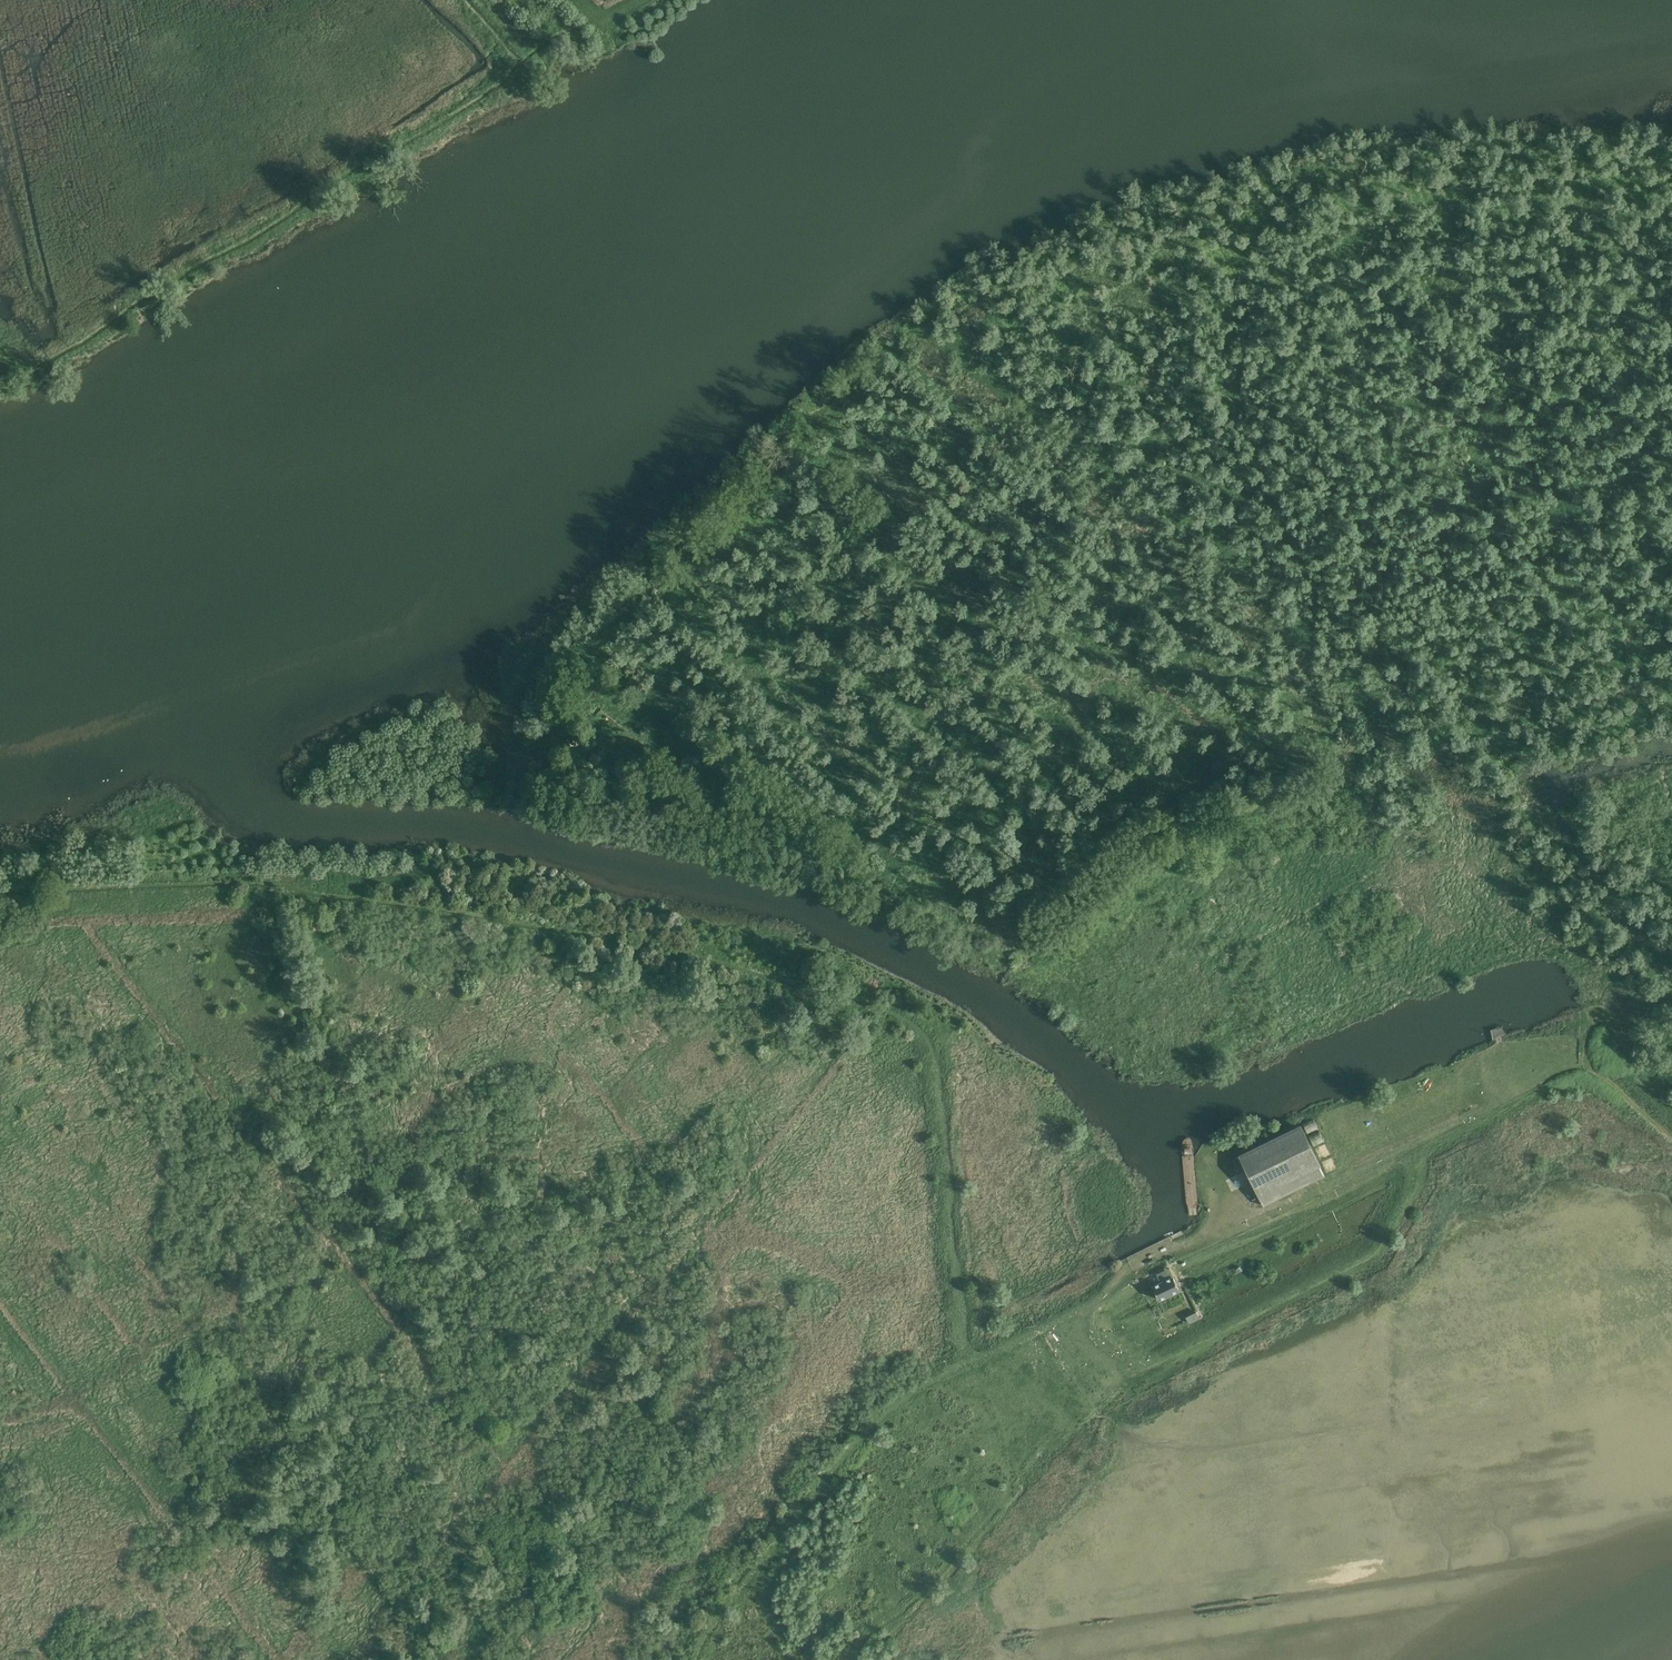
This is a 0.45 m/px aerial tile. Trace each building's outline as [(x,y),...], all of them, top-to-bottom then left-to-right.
[(1301,1124),(1239,1155),(1264,1206),(1325,1176),(1320,1167),(1322,1166),(1301,1124)] [(1173,1276),(1153,1286),(1160,1300),(1180,1290),(1173,1276)] [(1198,1313),(1187,1318),(1190,1325),(1201,1320),(1198,1313)]
